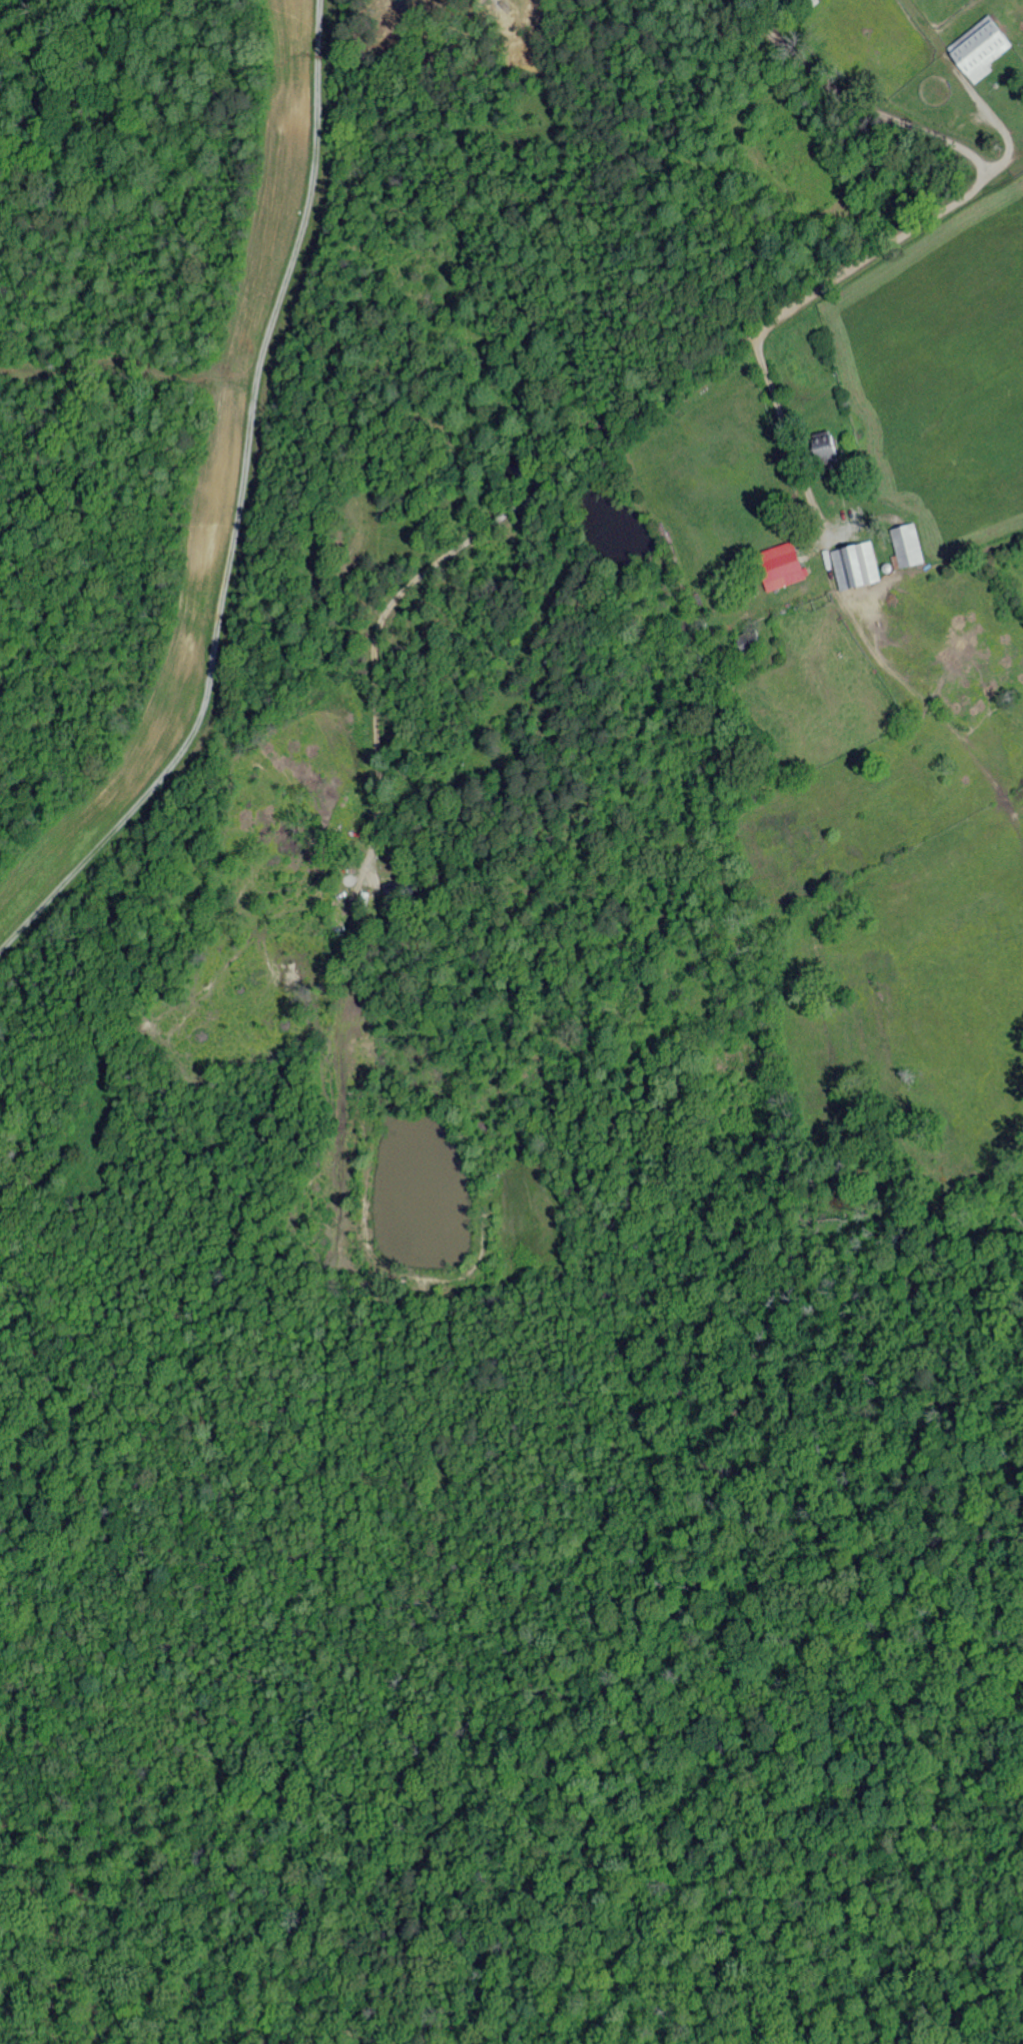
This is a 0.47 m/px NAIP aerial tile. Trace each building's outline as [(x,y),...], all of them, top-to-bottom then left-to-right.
[(975,84),(993,70),(989,64),(1012,46),(990,15),(975,26),(979,31),(963,43),(960,39),(948,48),(975,84)] [(901,570),(925,563),(915,524),(890,530),(901,570)] [(806,579),(793,541),(755,555),(768,592),(806,579)] [(830,552),(840,592),(881,582),(871,542),(830,552)]
